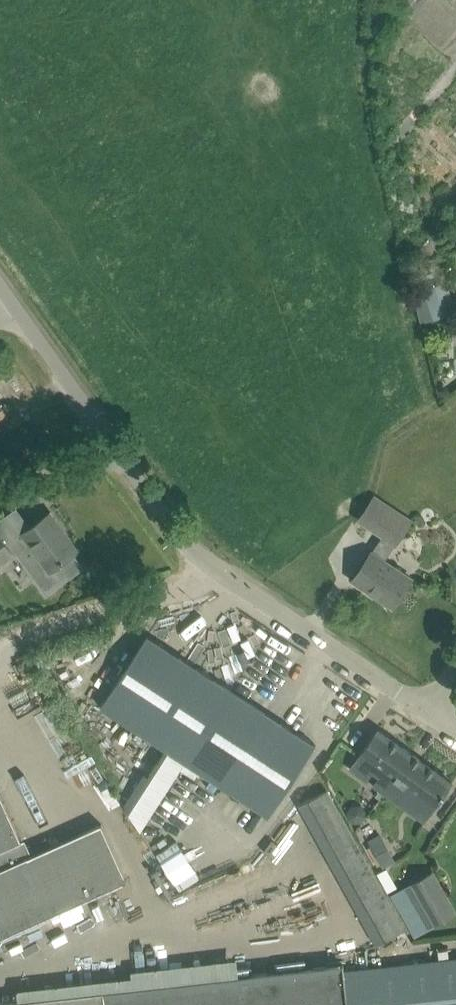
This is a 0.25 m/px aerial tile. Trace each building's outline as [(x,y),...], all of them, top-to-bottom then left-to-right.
[(425,287),(436,317),(455,311),(455,307),(446,279),(425,287)] [(449,390),(455,383),(455,366),(452,362),(437,376),(449,390)] [(374,496),(359,519),(383,534),(396,543),(412,520),(374,496)] [(82,566),(74,554),(74,553),(56,528),(60,526),(50,512),(6,543),(13,553),(17,550),(46,592),(82,566)] [(13,553),(6,543),(0,534),(0,562),(13,553)] [(372,551),(353,580),(370,591),(373,588),(395,603),(412,578),(385,560),(372,551)] [(316,744),(148,634),(100,706),(165,748),(185,761),(269,817),(316,744)] [(374,784),(385,792),(413,754),(378,729),(350,767),(367,779),(376,766),(383,771),(374,784)] [(165,748),(149,775),(168,787),(180,769),(185,761),(165,748)] [(413,754),(385,792),(406,807),(415,793),(434,807),(452,782),(413,754)] [(127,880),(102,823),(29,856),(0,792),(0,937),(127,880)] [(298,808),(375,946),(405,930),(327,792),(298,808)] [(368,841),(383,868),(396,861),(380,834),(368,841)] [(386,868),(376,874),(386,892),(397,886),(386,868)] [(424,912),(432,928),(455,914),(455,911),(433,871),(408,884),(416,898),(424,912)] [(416,898),(408,884),(391,894),(415,937),(432,928),(424,912),(416,898)] [(0,1004),(455,1004),(455,957),(344,970),(343,963),(239,975),(238,975),(18,1000),(2,1002),(0,1004)]
